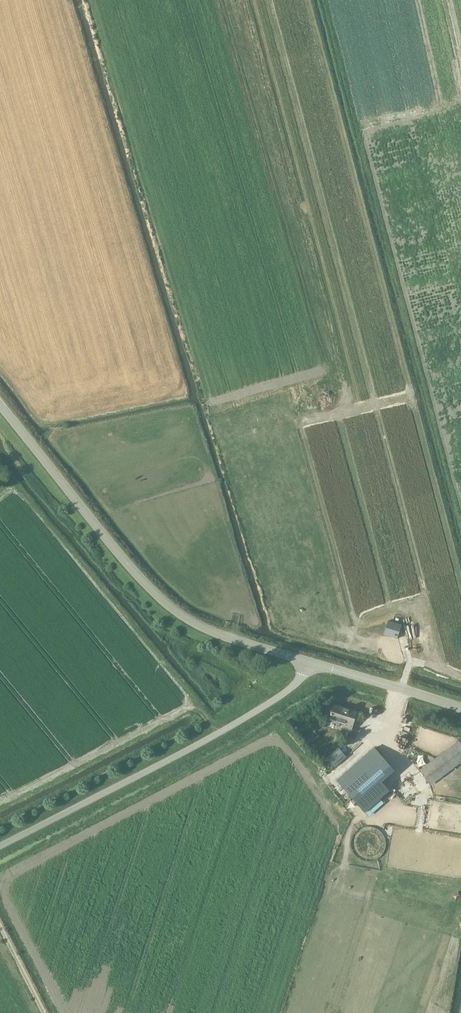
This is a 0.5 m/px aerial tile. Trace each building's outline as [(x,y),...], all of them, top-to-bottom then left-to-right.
[(398,638),(402,625),(388,621),(384,634),(398,638)] [(351,732),(356,712),(333,705),(329,720),(343,724),(342,729),(351,732)] [(460,762),(460,745),(459,741),(419,771),(430,785),(460,762)] [(374,748),(336,781),(364,812),(389,791),(381,782),(394,771),(374,748)]
